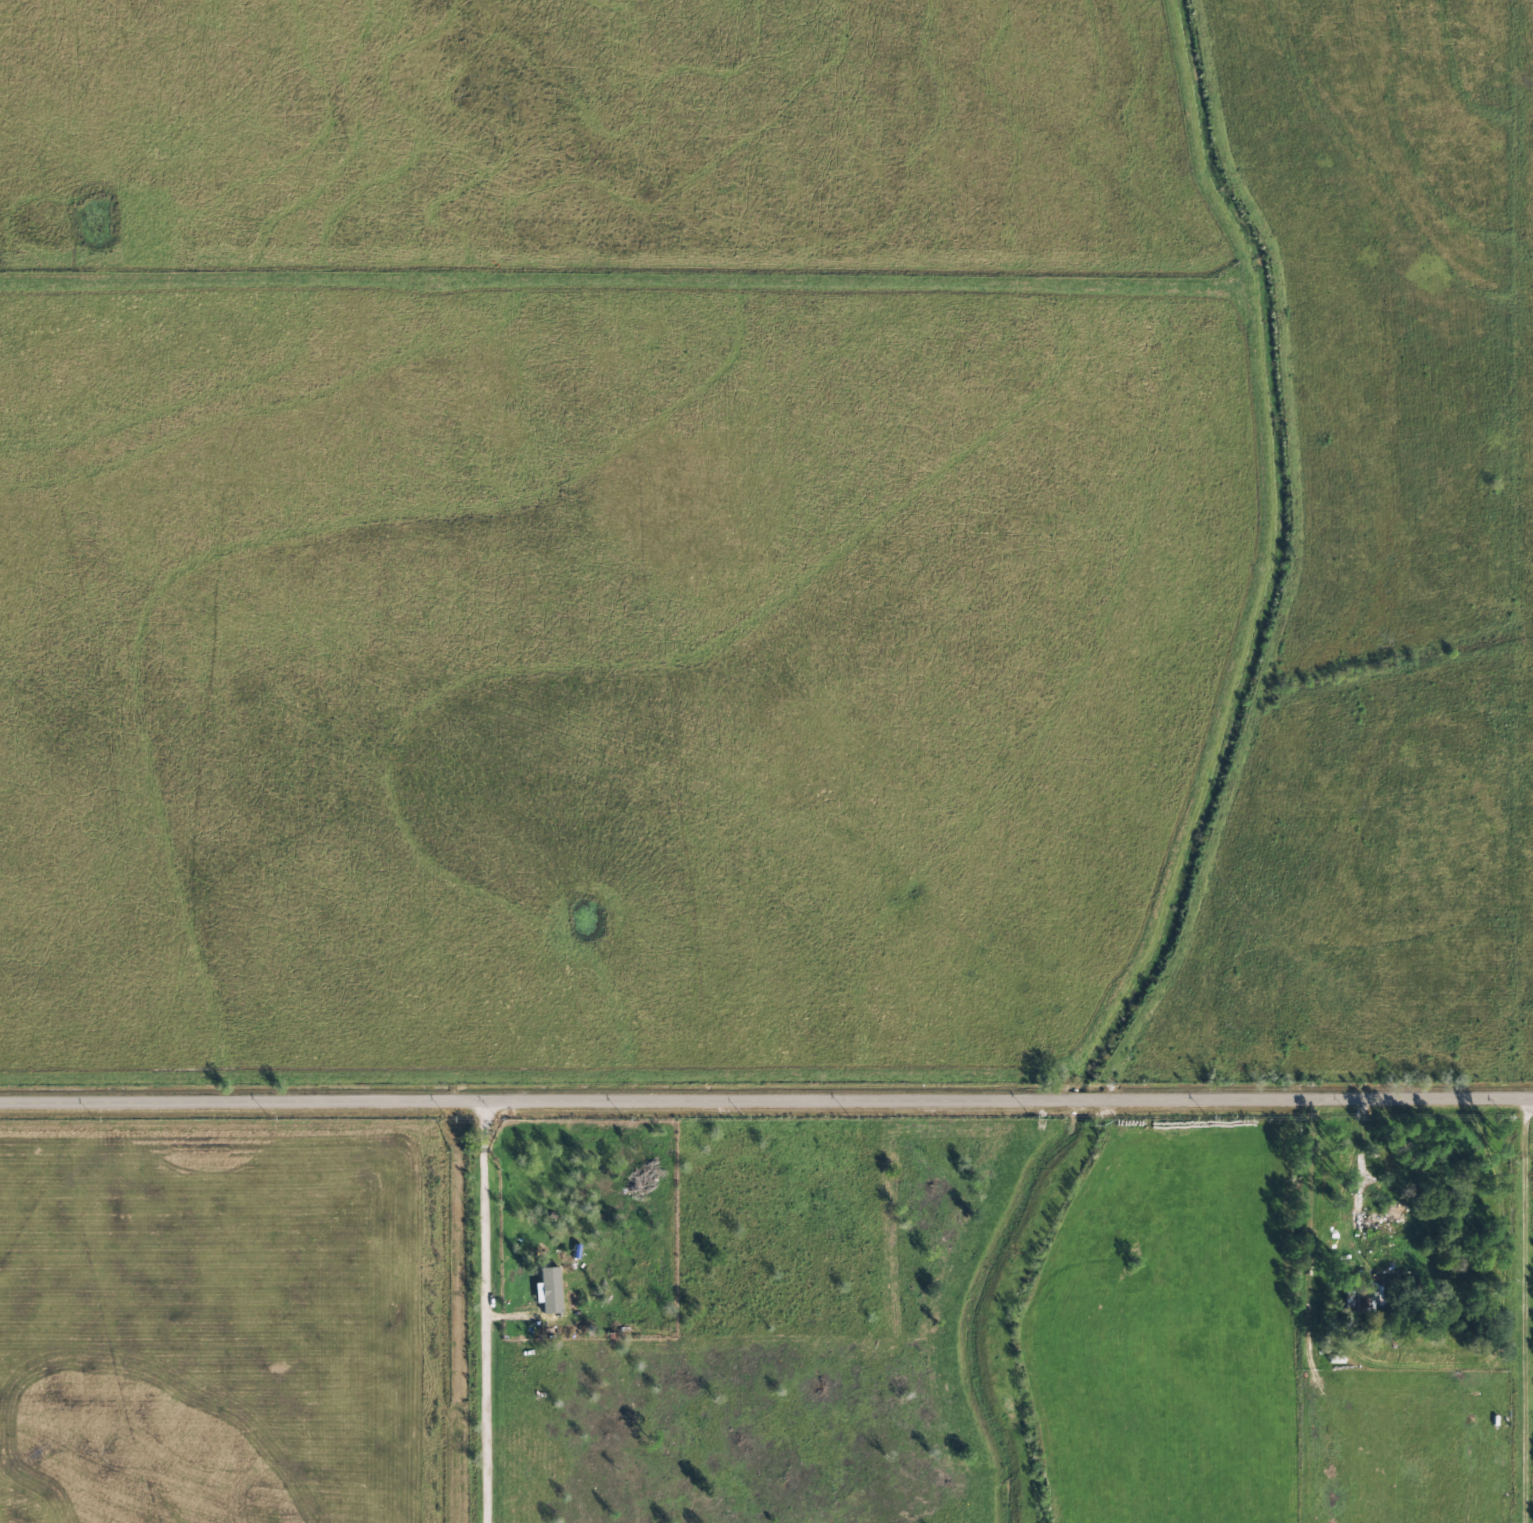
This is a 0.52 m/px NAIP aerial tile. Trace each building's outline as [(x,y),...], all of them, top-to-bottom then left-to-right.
[(537,1276),(538,1310),(560,1310),(559,1266),(540,1267),(540,1276),(537,1276)]
